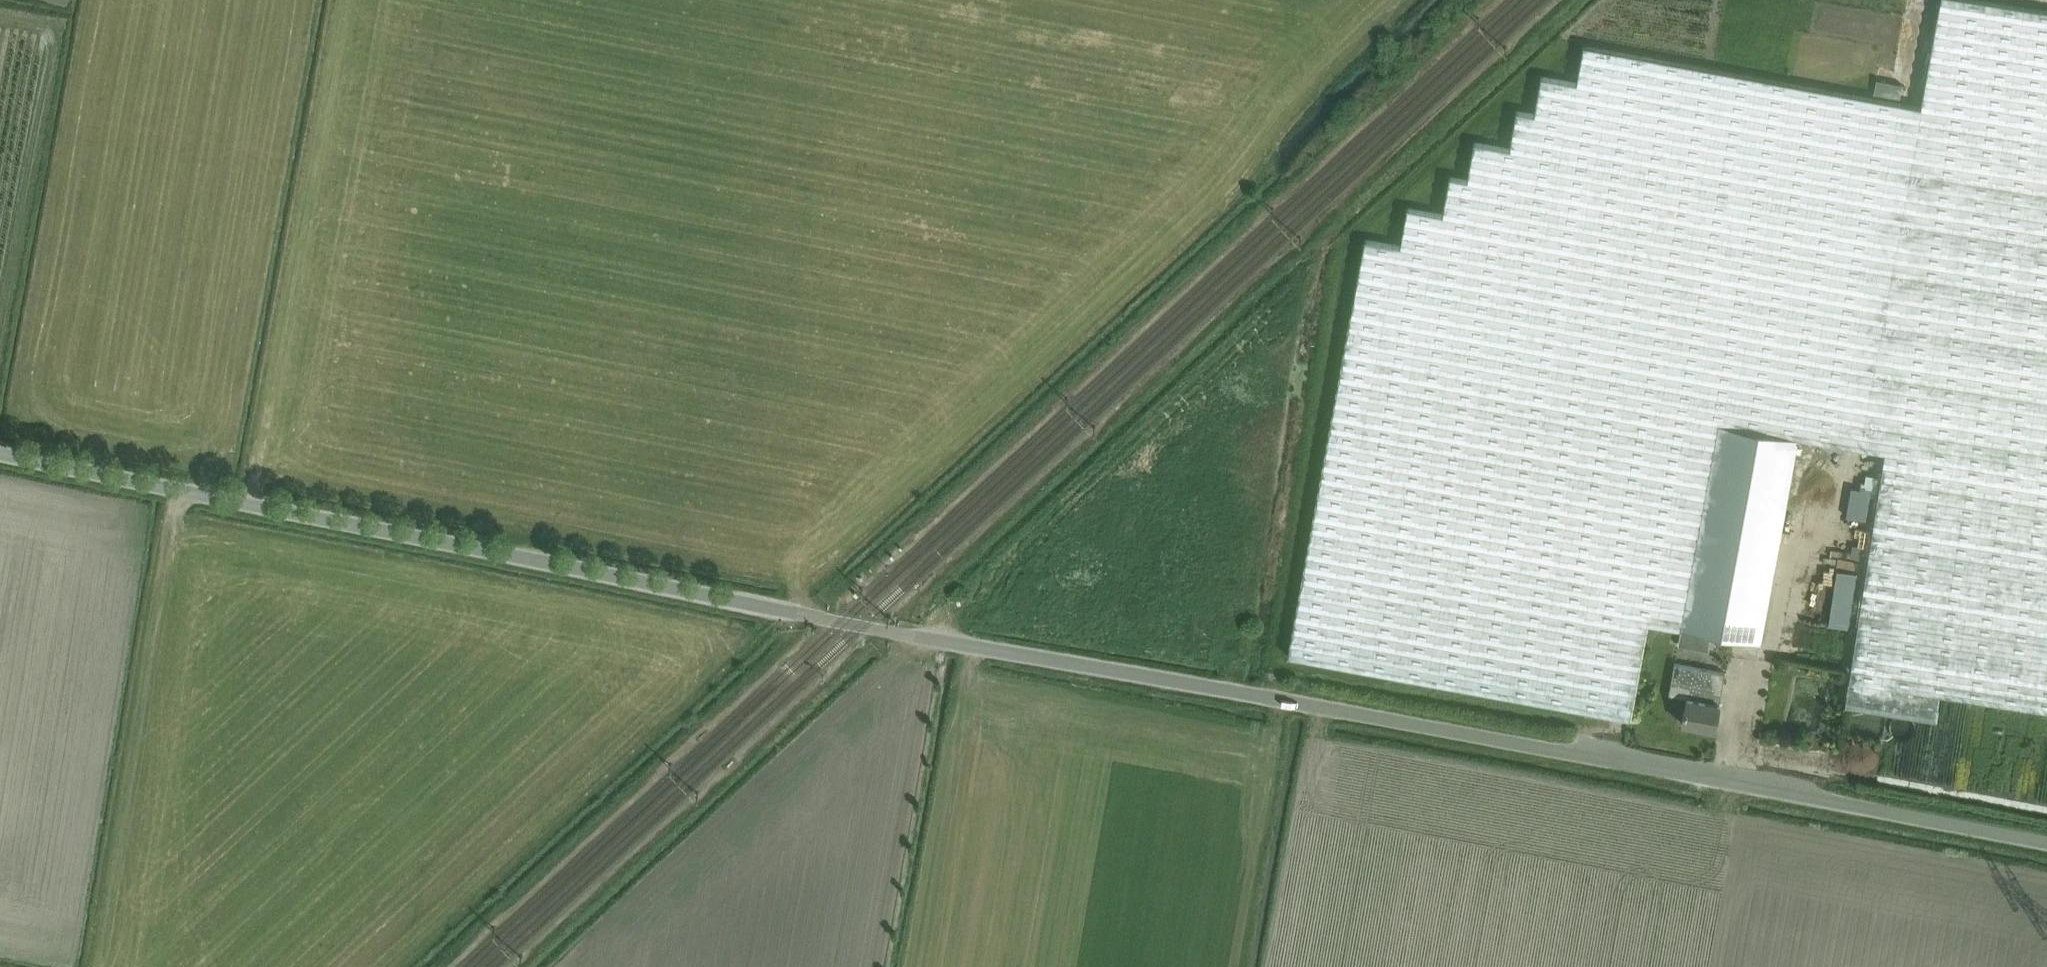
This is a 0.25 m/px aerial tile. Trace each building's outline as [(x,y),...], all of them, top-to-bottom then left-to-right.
[(1844,704),(1936,718),(1940,694),(2046,711),(2046,10),(1985,0),(1940,0),(1923,107),(1860,448),(1883,452),(1879,476),(1877,491),(1844,704)] [(1364,239),(1288,655),(1630,718),(1648,623),(1680,628),(1696,631),(1710,633),(1759,642),(1797,436),(1860,448),(1923,107),(1583,45),(1576,83),(1540,77),(1534,114),(1516,111),(1509,148),(1474,142),(1467,180),(1449,177),(1442,214),(1407,208),(1400,245),(1364,239)] [(1864,481),(1860,480),(1859,488),(1850,486),(1848,503),(1867,506),(1870,490),(1877,491),(1879,476),(1865,473),(1864,481)] [(1837,569),(1829,625),(1849,628),(1857,572),(1837,569)] [(1680,628),(1678,642),(1694,645),(1696,631),(1680,628)] [(1674,662),(1668,694),(1686,697),(1682,723),(1714,729),(1725,671),(1674,662)] [(1969,721),(1968,699),(1946,700),(1947,722),(1969,721)] [(2008,761),(2009,737),(1998,737),(1997,760),(2008,761)] [(1894,763),(1934,765),(1935,753),(1895,750),(1894,763)]
